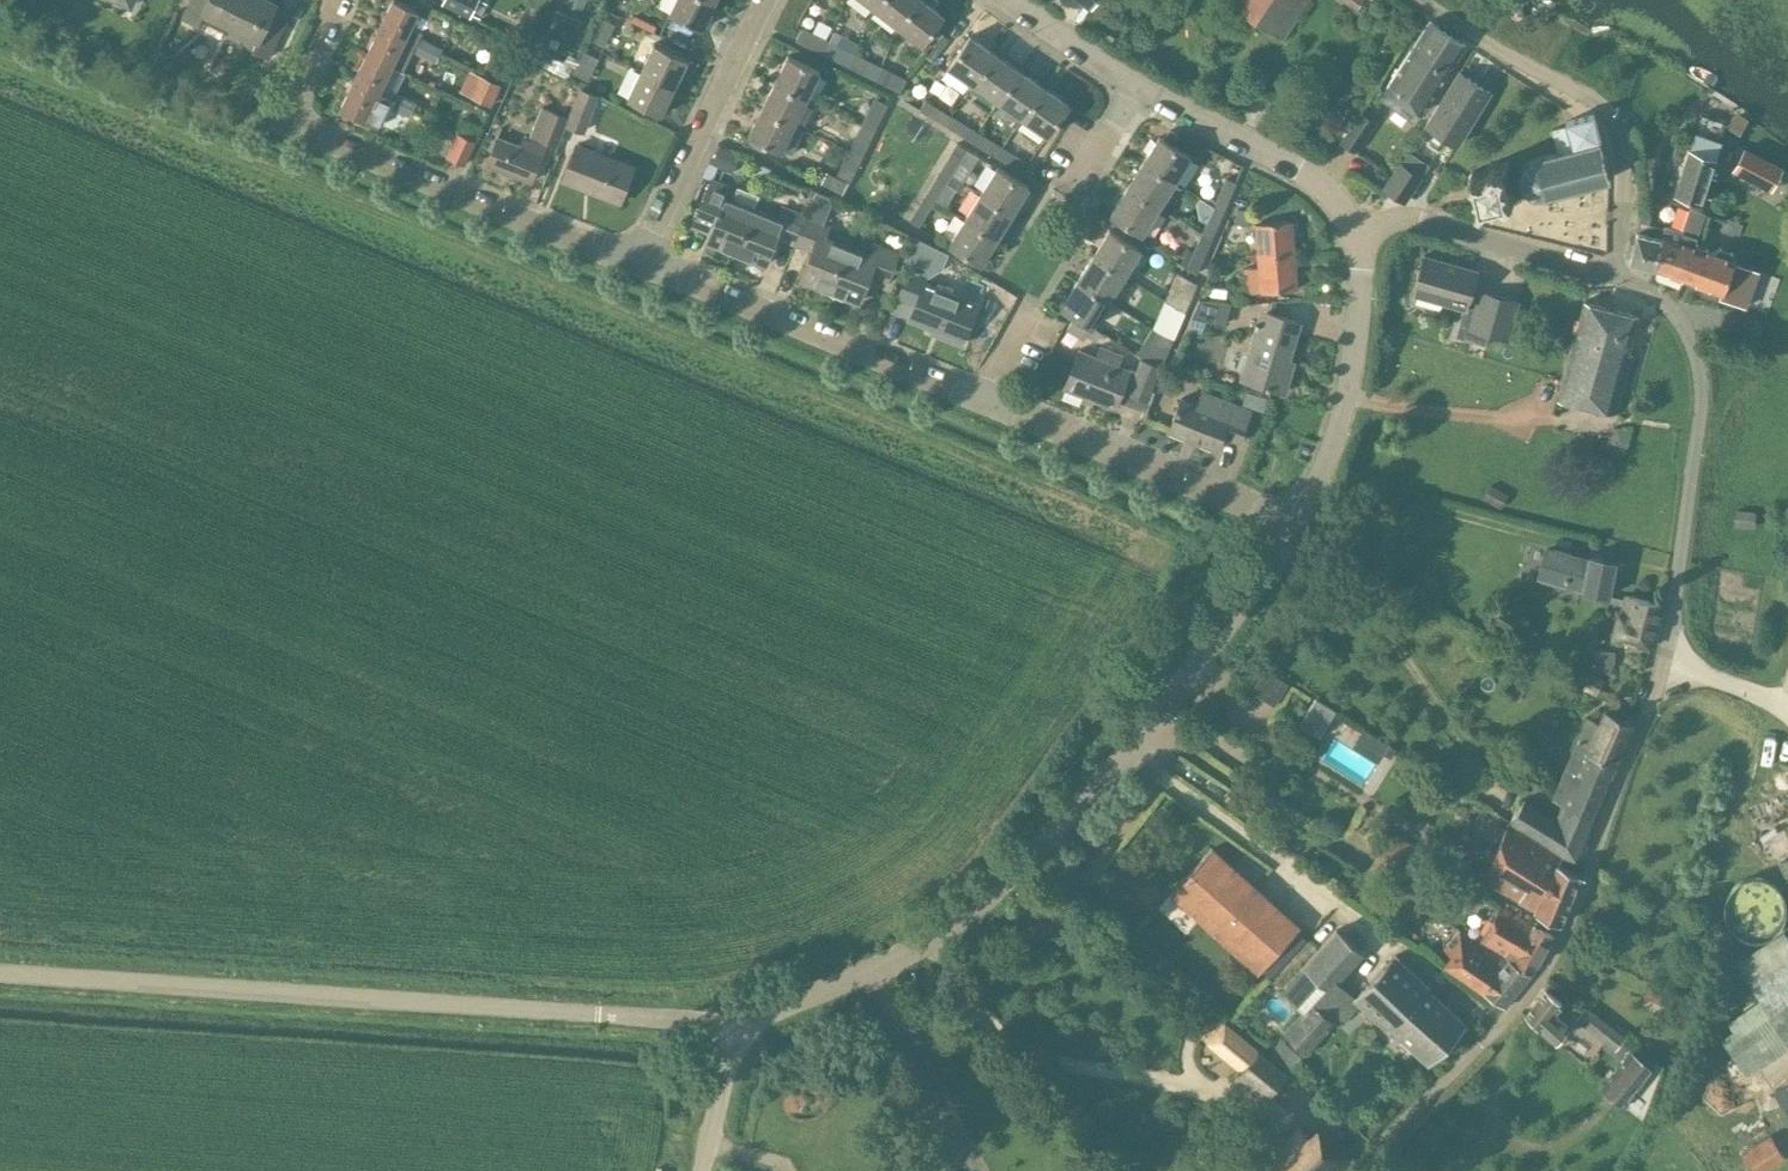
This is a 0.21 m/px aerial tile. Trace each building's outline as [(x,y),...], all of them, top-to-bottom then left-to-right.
[(205,14),(231,27),(244,0),(189,0),(182,15),(183,16),(181,19),(198,27),(205,14)] [(272,15),(278,1),(275,0),(244,0),(231,27),(226,36),(254,49),(253,50),(271,58),(288,22),(272,15)] [(416,44),(420,36),(422,32),(412,27),(420,11),(398,0),(394,0),(382,26),(407,38),(406,39),(416,44)] [(444,4),(471,17),(479,0),(446,0),(444,4)] [(715,0),(677,0),(671,13),(704,28),(716,1),(715,0)] [(883,0),(867,0),(877,8),(883,0)] [(920,0),(883,0),(877,8),(900,26),(920,0)] [(900,26),(924,44),(946,16),(926,0),(920,0),(900,26)] [(1230,0),(1284,38),(1309,0),(1230,0)] [(1357,9),(1363,0),(1344,0),(1357,9)] [(599,16),(589,38),(605,46),(620,15),(604,8),(600,17),(599,16)] [(1422,112),(1467,44),(1432,20),(1387,89),(1422,112)] [(403,71),(413,51),(416,44),(406,39),(407,38),(382,26),(368,54),(393,66),(403,71)] [(830,40),(804,27),(797,41),(824,53),(830,40)] [(824,53),(849,66),(855,53),(856,53),(860,44),(834,32),(830,40),(824,53)] [(975,83),(996,52),(971,35),(950,66),(975,83)] [(413,51),(425,57),(432,42),(420,36),(416,44),(413,51)] [(444,48),(432,42),(425,57),(437,62),(444,48)] [(643,70),(676,86),(689,58),(656,42),(643,70)] [(584,50),(573,73),(588,80),(599,58),(584,50)] [(996,52),(975,83),(999,100),(1021,69),(996,52)] [(881,65),(856,53),(855,53),(849,66),(875,79),(881,65)] [(355,81),(380,93),(393,66),(368,54),(355,81)] [(790,55),(777,82),(809,97),(822,70),(790,55)] [(881,65),(875,79),(902,92),(908,78),(881,65)] [(1024,117),(1045,86),(1021,69),(999,100),(1024,117)] [(676,86),(643,70),(629,98),(663,114),(676,86)] [(1458,143),(1490,92),(1461,72),(1432,119),(1428,124),(1458,143)] [(492,105),(501,84),(481,75),(472,96),(492,105)] [(392,108),(400,112),(408,97),(397,92),(393,100),(380,93),(355,81),(342,109),(363,119),(367,121),(379,127),(384,124),(392,108)] [(777,82),(764,108),(796,124),(809,97),(777,82)] [(1045,86),(1024,117),(1049,135),(1070,104),(1045,86)] [(580,87),(566,125),(586,132),(600,94),(580,87)] [(400,112),(411,117),(418,102),(408,97),(400,112)] [(888,104),(874,98),(862,123),(876,130),(888,104)] [(946,125),(953,115),(927,100),(921,110),(946,125)] [(542,106),(530,135),(557,145),(569,116),(542,106)] [(764,108),(751,135),(768,144),(783,151),(783,150),(792,154),(795,148),(786,144),(796,124),(764,108)] [(1356,152),(1377,121),(1362,111),(1341,141),(1356,152)] [(1554,129),(1560,151),(1562,158),(1603,146),(1595,114),(1567,121),(1568,125),(1554,129)] [(953,115),(946,125),(971,140),(977,130),(953,115)] [(1713,175),(1718,159),(1716,158),(1726,123),(1702,115),(1676,195),(1703,205),(1709,188),(1714,189),(1718,177),(1713,175)] [(456,130),(477,138),(482,125),(461,117),(456,130)] [(850,149),(863,156),(876,130),(862,123),(850,149)] [(1003,146),(991,139),(977,130),(971,140),(990,151),(997,156),(1003,146)] [(458,132),(447,156),(466,164),(477,141),(458,132)] [(1144,162),(1176,182),(1192,156),(1160,136),(1144,162)] [(533,181),(546,147),(525,139),(522,146),(499,137),(488,164),(533,181)] [(952,175),(968,149),(958,143),(941,169),(952,175)] [(620,203),(635,166),(579,144),(565,181),(620,203)] [(1003,146),(997,156),(1023,172),(1029,162),(1003,146)] [(1546,195),(1611,178),(1603,146),(1562,158),(1560,151),(1536,157),(1525,163),(1521,175),(1525,186),(1533,195),(1546,195)] [(849,182),(850,183),(863,156),(850,149),(837,176),(849,182)] [(1745,149),(1733,170),(1761,184),(1762,182),(1770,166),(1772,163),(1745,149)] [(1160,207),(1176,182),(1144,162),(1128,188),(1159,207),(1160,207)] [(1401,162),(1385,188),(1402,198),(1418,173),(1401,162)] [(982,192),(1014,212),(1030,186),(998,166),(982,192)] [(1506,203),(1509,198),(1505,196),(1505,193),(1503,193),(1502,188),(1503,188),(1503,187),(1505,186),(1504,183),(1502,184),(1502,183),(1501,183),(1499,178),(1501,177),(1500,174),(1502,171),(1498,167),(1497,169),(1495,168),(1492,167),(1492,166),(1491,166),(1490,167),(1488,168),(1488,167),(1487,167),(1486,167),(1486,168),(1487,169),(1486,171),(1485,171),(1484,171),(1484,172),(1482,173),(1483,176),(1477,177),(1477,176),(1474,177),(1470,175),(1467,179),(1472,182),(1472,184),(1473,184),(1474,190),(1473,190),(1473,191),(1472,191),(1472,194),(1474,193),(1475,194),(1476,194),(1477,200),(1476,200),(1476,203),(1474,206),(1479,209),(1481,206),(1483,205),(1483,204),(1489,202),(1489,203),(1490,203),(1491,205),(1494,205),(1493,202),(1494,202),(1494,201),(1499,200),(1500,201),(1502,200),(1506,203)] [(941,169),(926,194),(936,200),(952,175),(941,169)] [(843,193),(849,182),(837,176),(827,171),(822,183),(843,193)] [(1237,182),(1226,178),(1213,207),(1224,212),(1237,182)] [(697,221),(715,228),(709,241),(738,253),(756,208),(733,199),(738,188),(714,179),(697,221)] [(1159,207),(1128,188),(1112,213),(1143,233),(1160,207),(1159,207)] [(816,191),(806,216),(796,243),(814,250),(802,279),(831,290),(849,246),(826,237),(831,226),(824,223),(833,198),(816,191)] [(957,213),(966,218),(967,217),(998,237),(1014,212),(982,192),(969,214),(959,209),(957,213)] [(936,200),(926,194),(910,220),(921,226),(936,200)] [(756,208),(738,253),(767,264),(779,236),(796,243),(806,216),(783,206),(778,218),(756,208)] [(1224,212),(1213,207),(1200,236),(1211,241),(1224,212)] [(1662,239),(1658,269),(1686,279),(1697,246),(1698,241),(1700,235),(1707,213),(1691,207),(1680,241),(1664,235),(1662,239)] [(982,263),(998,237),(967,217),(966,218),(951,243),(982,263)] [(1259,257),(1296,255),(1293,221),(1257,224),(1259,257)] [(1094,255),(1126,275),(1142,249),(1110,229),(1094,255)] [(1639,234),(1632,263),(1658,269),(1662,239),(1639,234)] [(1187,267),(1197,273),(1211,241),(1200,236),(1187,267)] [(908,254),(943,269),(948,254),(915,237),(908,254)] [(849,246),(831,290),(860,302),(872,273),(889,280),(900,254),(876,244),(872,255),(849,246)] [(1747,309),(1759,274),(1735,264),(1737,259),(1735,253),(1721,248),(1717,253),(1701,247),(1697,246),(1686,279),(1723,292),(1721,297),(1747,309)] [(1110,300),(1126,275),(1094,255),(1078,281),(1110,300)] [(1296,255),(1259,257),(1262,291),(1299,289),(1296,255)] [(1415,292),(1467,307),(1478,270),(1425,255),(1415,292)] [(963,343),(979,303),(926,282),(928,277),(910,270),(899,298),(916,304),(911,318),(944,332),(943,335),(963,343)] [(1166,300),(1176,305),(1186,310),(1198,283),(1178,272),(1166,300)] [(1110,300),(1078,281),(1062,306),(1094,326),(1110,300)] [(1231,302),(1200,298),(1192,316),(1191,316),(1188,328),(1198,330),(1201,319),(1224,326),(1231,302)] [(1479,300),(1470,328),(1488,333),(1497,305),(1479,300)] [(1638,316),(1585,301),(1559,396),(1617,412),(1632,355),(1627,353),(1638,316)] [(1186,310),(1176,305),(1164,333),(1174,338),(1186,310)] [(1286,391),(1292,370),(1285,368),(1299,320),(1264,310),(1243,379),(1286,391)] [(1152,362),(1162,366),(1174,338),(1164,333),(1152,362)] [(1132,369),(1120,364),(1124,354),(1100,345),(1097,355),(1081,348),(1065,388),(1115,408),(1123,390),(1149,401),(1162,367),(1141,358),(1136,371),(1132,370),(1132,369)] [(1240,441),(1252,411),(1204,391),(1199,404),(1182,398),(1170,430),(1218,449),(1224,434),(1240,441)] [(1247,391),(1243,405),(1263,411),(1267,397),(1247,391)] [(1483,498),(1501,508),(1509,494),(1491,484),(1483,498)] [(1736,509),(1734,526),(1755,528),(1756,511),(1736,509)] [(1610,595),(1618,562),(1589,555),(1545,544),(1537,577),(1583,588),(1582,589),(1610,595)] [(1662,604),(1625,594),(1624,599),(1610,595),(1609,601),(1622,604),(1613,639),(1650,648),(1652,639),(1662,604)] [(1594,663),(1613,670),(1619,650),(1600,643),(1594,663)] [(1604,680),(1588,672),(1584,687),(1597,693),(1604,680)] [(1253,691),(1248,705),(1265,711),(1270,697),(1253,691)] [(1574,861),(1576,858),(1604,794),(1633,724),(1607,712),(1600,724),(1587,717),(1565,768),(1567,769),(1554,800),(1562,804),(1556,819),(1525,800),(1512,821),(1574,861)] [(1353,746),(1379,762),(1384,753),(1391,758),(1397,748),(1364,728),(1353,746)] [(1560,924),(1581,874),(1559,865),(1564,856),(1511,822),(1484,881),(1536,913),(1560,924)] [(1173,893),(1258,970),(1300,924),(1214,847),(1173,892),(1173,893)] [(1779,863),(1787,885),(1787,859),(1779,863)] [(1724,905),(1724,907),(1724,910),(1725,913),(1725,915),(1726,918),(1727,921),(1728,923),(1730,925),(1731,927),(1733,930),(1735,931),(1737,933),(1740,935),(1745,937),(1747,938),(1750,938),(1752,939),(1755,939),(1758,939),(1761,938),(1766,937),(1768,936),(1771,935),(1773,933),(1775,931),(1777,930),(1779,927),(1781,925),(1782,923),(1783,921),(1784,918),(1785,915),(1786,913),(1786,910),(1786,907),(1786,905),(1786,902),(1785,899),(1784,897),(1783,894),(1782,892),(1780,890),(1779,888),(1777,886),(1775,884),(1773,882),(1771,881),(1768,880),(1766,879),(1763,878),(1761,877),(1758,877),(1755,877),(1750,877),(1747,878),(1745,879),(1740,881),(1738,882),(1735,884),(1734,886),(1732,888),(1730,890),(1729,892),(1727,894),(1726,897),(1725,899),(1725,902),(1724,905)] [(1532,971),(1553,935),(1536,925),(1502,903),(1481,939),(1515,961),(1532,971)] [(1504,1007),(1530,974),(1510,959),(1460,927),(1444,947),(1452,955),(1444,965),(1484,993),(1485,992),(1504,1007)] [(1365,954),(1336,929),(1281,989),(1302,1009),(1283,1030),(1308,1052),(1356,999),(1356,996),(1339,980),(1365,954)] [(1787,1047),(1787,936),(1784,931),(1736,963),(1760,1000),(1727,1021),(1733,1031),(1721,1039),(1745,1075),(1787,1047)] [(1396,954),(1356,996),(1356,999),(1388,1029),(1390,1027),(1428,1063),(1465,1023),(1428,988),(1430,986),(1396,954)] [(1645,996),(1669,1007),(1676,992),(1651,981),(1649,986),(1646,994),(1645,996)] [(1554,1011),(1562,1002),(1547,989),(1526,1014),(1557,1040),(1570,1024),(1554,1011)] [(1576,1018),(1615,1050),(1626,1037),(1586,1005),(1576,1018)] [(1289,1072),(1222,1021),(1207,1041),(1243,1069),(1237,1076),(1268,1099),(1289,1072)] [(1269,1054),(1289,1071),(1302,1055),(1282,1039),(1269,1054)] [(1602,1089),(1625,1107),(1655,1070),(1632,1052),(1602,1089)] [(1787,1108),(1787,1081),(1776,1089),(1787,1108)] [(1340,1165),(1353,1152),(1333,1131),(1323,1132),(1315,1124),(1307,1132),(1298,1123),(1251,1170),(1334,1170),(1340,1165)] [(1741,1152),(1753,1170),(1765,1170),(1787,1157),(1771,1133),(1741,1152)]
